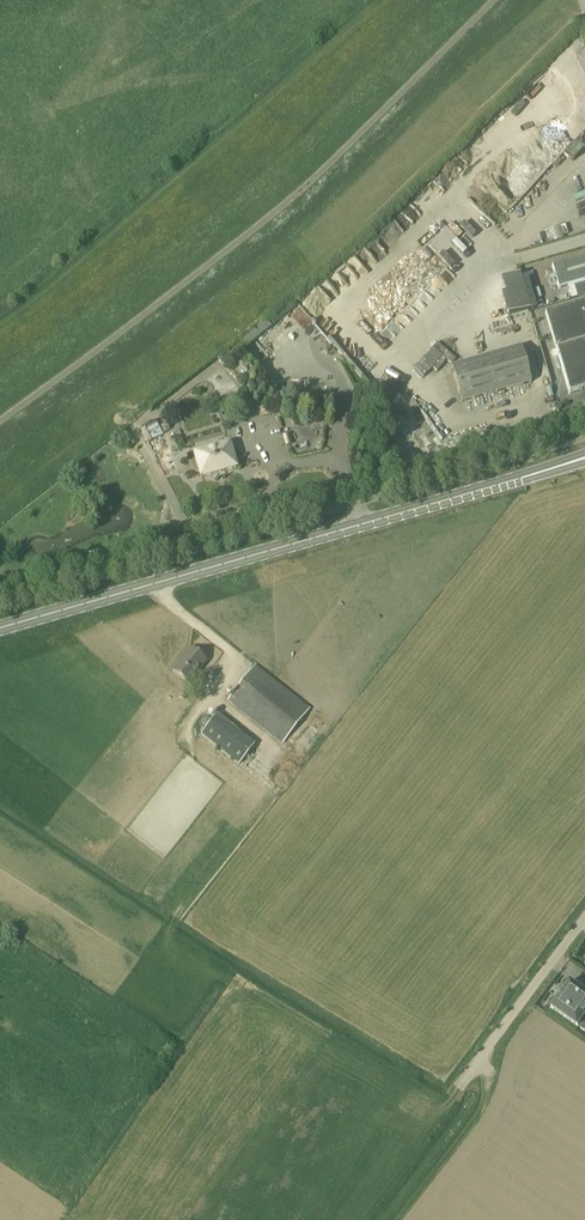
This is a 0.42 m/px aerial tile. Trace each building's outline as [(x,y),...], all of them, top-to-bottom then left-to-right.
[(555,241),(564,238),(561,227),(552,229),(555,241)] [(552,267),(559,290),(584,282),(584,258),(552,267)] [(529,310),(519,273),(499,278),(503,292),(500,293),(506,316),(529,310)] [(575,286),(578,297),(584,295),(584,283),(575,286)] [(545,313),(556,350),(584,341),(584,301),(545,313)] [(225,364),(271,326),(266,320),(224,356),(220,359),(225,364)] [(556,350),(557,354),(569,395),(584,390),(584,341),(556,350)] [(420,363),(413,370),(422,380),(429,373),(432,370),(436,374),(446,362),(451,366),(455,361),(436,345),(420,363)] [(521,347),(451,367),(462,403),(531,383),(521,347)] [(225,366),(244,388),(239,392),(241,401),(247,400),(250,399),(248,384),(253,381),(234,358),(233,358),(225,364),(224,365),(225,366)] [(388,384),(381,395),(391,401),(398,391),(388,384)] [(148,442),(151,441),(145,428),(142,429),(148,442)] [(223,446),(221,437),(193,442),(195,451),(223,446)] [(230,445),(195,455),(201,478),(236,468),(230,445)] [(190,648),(172,671),(189,684),(207,662),(190,648)] [(256,666),(228,701),(282,744),(310,709),(256,666)] [(216,715),(201,735),(239,765),(255,746),(216,715)] [(578,1027),(584,1018),(584,992),(571,982),(552,1008),(578,1027)]
